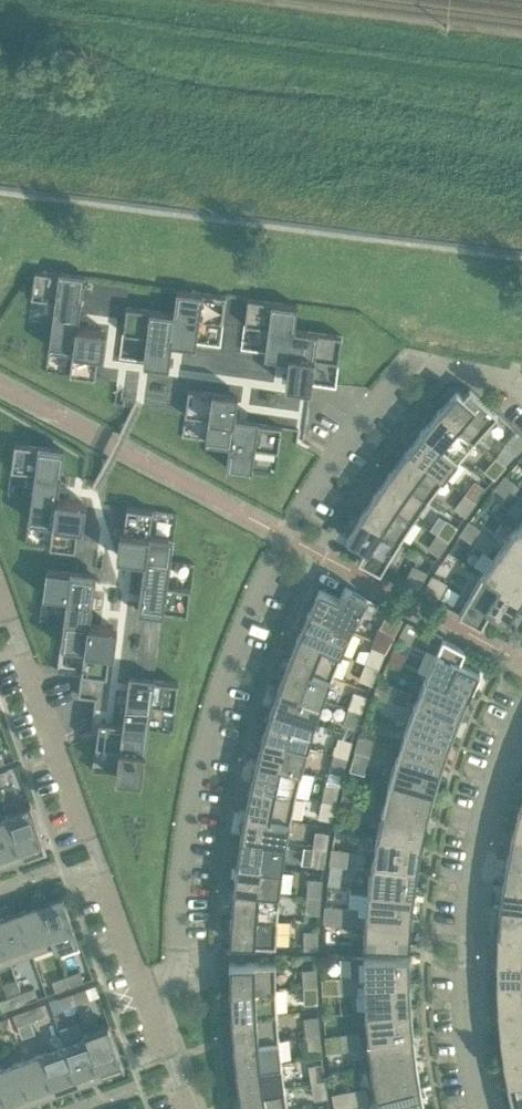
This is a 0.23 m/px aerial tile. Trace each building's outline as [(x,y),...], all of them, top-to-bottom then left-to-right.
[(55,299),(52,323),(78,326),(78,324),(84,277),(35,270),(31,296),(55,299)] [(126,306),(114,403),(136,406),(209,416),(205,439),(229,442),(226,466),(252,469),(255,446),(278,449),(282,425),(299,427),(305,428),(314,357),(338,360),(342,334),(294,328),(297,305),(248,298),(242,346),(196,340),(199,318),(223,321),(226,295),(177,289),(174,313),(126,306)] [(78,326),(52,323),(49,347),(73,350),(69,373),(95,377),(102,327),(78,324),(78,326)] [(497,413),(489,404),(469,387),(463,394),(456,388),(440,408),(439,408),(474,438),(490,420),(497,413)] [(474,438),(439,408),(423,428),(422,428),(458,457),(474,438)] [(458,457),(422,428),(406,449),(406,448),(405,449),(443,477),(458,457)] [(521,446),(521,436),(516,431),(505,442),(516,452),(521,446)] [(57,499),(58,496),(64,449),(14,443),(11,469),(35,471),(32,495),(57,499)] [(443,477),(405,449),(391,470),(390,469),(390,470),(428,497),(443,477)] [(494,477),(505,465),(496,457),(485,469),(494,477)] [(428,497),(390,470),(376,491),(375,491),(414,517),(428,497)] [(518,485),(505,475),(496,486),(508,497),(518,485)] [(475,501),(485,488),(475,481),(465,493),(475,501)] [(414,517),(375,491),(361,513),(360,513),(400,538),(414,517)] [(465,514),(475,501),(465,493),(455,507),(465,514)] [(49,546),(75,549),(81,500),(58,496),(57,499),(32,495),(29,519),(52,522),(49,546)] [(93,768),(142,775),(151,704),(175,707),(178,681),(154,678),(163,609),(187,612),(191,586),(167,583),(173,536),(150,532),(152,509),(127,505),(124,529),(101,527),(99,542),(95,574),(46,568),(43,593),(67,596),(60,644),(84,647),(78,694),(95,696),(92,718),(99,719),(99,722),(93,768)] [(400,538),(360,513),(347,537),(365,547),(358,559),(380,571),(387,559),(400,538)] [(448,539),(456,526),(446,519),(437,533),(448,539)] [(474,542),(482,530),(469,521),(460,532),(474,542)] [(515,527),(499,549),(498,549),(498,550),(521,566),(521,533),(515,527)] [(487,551),(495,539),(482,530),(474,542),(487,551)] [(438,553),(448,539),(437,533),(428,546),(438,553)] [(498,550),(483,572),(482,572),(521,597),(521,566),(498,550)] [(418,586),(426,572),(413,565),(405,579),(418,586)] [(521,597),(482,572),(459,612),(481,624),(490,610),(507,620),(521,597)] [(438,597),(446,583),(432,575),(424,589),(438,597)] [(351,629),(361,607),(367,596),(345,583),(339,595),(319,586),(309,610),(308,610),(351,629)] [(351,629),(308,610),(297,634),(341,652),(351,629)] [(394,633),(401,619),(388,612),(381,626),(394,633)] [(414,643),(421,629),(407,621),(399,636),(414,643)] [(331,675),(340,652),(341,652),(297,634),(288,658),(288,659),(331,675)] [(468,693),(480,669),(460,660),(465,648),(443,636),(426,675),(425,675),(468,693)] [(378,667),(384,652),(372,647),(366,662),(378,667)] [(393,647),(388,659),(401,665),(406,652),(393,647)] [(323,698),(331,675),(288,659),(279,683),(278,683),(323,698)] [(371,682),(378,667),(366,662),(360,678),(371,682)] [(459,717),(468,693),(425,675),(416,700),(415,700),(415,701),(459,717)] [(389,699),(395,686),(379,680),(374,694),(389,699)] [(315,722),(323,698),(278,683),(271,708),(270,708),(315,722)] [(405,705),(410,691),(395,686),(389,699),(405,705)] [(361,711),(366,696),(354,692),(349,707),(361,711)] [(449,741),(459,717),(415,701),(406,726),(405,726),(449,741)] [(355,727),(361,711),(349,707),(343,723),(355,727)] [(308,746),(315,722),(270,708),(263,733),(263,734),(308,746)] [(441,766),(449,742),(449,741),(405,726),(397,752),(396,753),(441,766)] [(301,770),(308,746),(263,734),(257,758),(256,758),(256,759),(301,770)] [(371,753),(375,739),(360,735),(356,749),(371,753)] [(346,756),(351,741),(339,738),(335,753),(346,756)] [(387,758),(391,744),(375,739),(371,753),(387,758)] [(342,772),(346,756),(335,753),(330,769),(342,772)] [(434,791),(441,766),(396,753),(390,779),(389,779),(434,791)] [(295,794),(301,770),(256,759),(251,784),(250,784),(295,794)] [(7,768),(0,771),(0,783),(11,779),(7,768)] [(428,816),(434,791),(389,779),(383,806),(382,806),(428,816)] [(290,818),(295,794),(250,784),(245,810),(245,809),(244,810),(290,818)] [(335,802),(338,786),(326,784),(323,800),(335,802)] [(357,809),(360,794),(344,791),(341,805),(357,809)] [(372,812),(375,798),(360,794),(357,809),(372,812)] [(331,818),(335,802),(323,800),(319,816),(331,818)] [(46,847),(32,808),(30,803),(5,812),(7,817),(9,817),(23,856),(46,847)] [(422,841),(428,816),(382,806),(377,833),(376,833),(422,841)] [(518,807),(513,831),(512,831),(512,832),(521,834),(521,808),(518,807)] [(286,843),(290,818),(244,810),(241,835),(240,835),(240,836),(286,843)] [(5,812),(7,817),(0,820),(0,863),(0,864),(23,856),(9,817),(7,817),(5,812)] [(326,849),(328,833),(316,831),(313,847),(326,849)] [(512,832),(507,855),(507,856),(521,859),(521,834),(512,832)] [(418,867),(422,842),(422,841),(376,833),(373,860),(372,860),(372,861),(418,867)] [(282,867),(286,843),(240,836),(237,861),(236,861),(236,862),(282,867)] [(323,865),(326,849),(313,847),(311,863),(323,865)] [(346,865),(348,850),(332,848),(330,862),(346,865)] [(363,867),(365,853),(348,850),(346,865),(363,867)] [(507,856),(503,880),(503,881),(521,884),(521,859),(507,856)] [(414,893),(416,878),(418,867),(372,861),(369,887),(368,887),(368,888),(414,893)] [(279,892),(282,868),(282,867),(236,862),(234,887),(233,887),(233,888),(279,892)] [(320,896),(321,880),(309,878),(308,895),(320,896)] [(503,881),(500,905),(499,905),(499,906),(521,909),(521,884),(503,881)] [(277,917),(279,892),(233,888),(232,913),(231,913),(231,914),(277,917)] [(411,919),(414,893),(368,888),(366,915),(365,915),(365,916),(411,919)] [(79,938),(63,895),(40,903),(54,942),(52,942),(54,948),(79,938)] [(318,912),(320,896),(308,895),(306,911),(318,912)] [(54,942),(40,903),(17,911),(31,950),(52,943),(54,948),(52,942),(54,942)] [(341,921),(342,907),(325,906),(324,920),(341,921)] [(499,906),(498,930),(497,931),(521,933),(521,909),(499,906)] [(357,923),(358,908),(342,907),(341,921),(357,923)] [(17,911),(0,918),(0,934),(9,958),(31,950),(17,911)] [(276,943),(277,917),(231,914),(230,941),(276,943)] [(410,945),(411,919),(365,916),(364,944),(410,945)] [(317,947),(317,931),(304,931),(304,947),(317,947)] [(497,931),(497,956),(496,956),(496,957),(521,957),(521,933),(497,931)] [(0,934),(0,961),(9,958),(0,934)] [(410,965),(410,954),(363,955),(364,982),(363,982),(363,983),(410,981),(410,965)] [(496,957),(497,981),(496,981),(496,982),(521,981),(521,957),(496,957)] [(276,987),(276,961),(229,962),(230,988),(229,988),(229,989),(276,987)] [(316,985),(315,969),(303,969),(304,986),(316,985)] [(84,980),(80,970),(65,975),(69,986),(84,980)] [(69,986),(65,975),(52,980),(56,991),(69,986)] [(340,992),(339,977),(323,978),(323,992),(340,992)] [(356,991),(355,977),(339,977),(340,992),(356,991)] [(410,991),(410,981),(363,983),(366,1010),(365,1010),(365,1011),(411,1007),(410,991)] [(496,982),(498,1006),(497,1006),(497,1007),(521,1005),(521,981),(496,982)] [(317,1001),(316,985),(304,986),(305,1002),(317,1001)] [(38,997),(34,986),(20,991),(24,1002),(38,997)] [(90,998),(86,987),(72,992),(76,1003),(90,998)] [(277,1012),(276,987),(229,989),(231,1014),(230,1014),(231,1015),(277,1012)] [(24,1002),(20,991),(7,996),(11,1007),(24,1002)] [(76,1003),(72,992),(58,997),(62,1008),(76,1003)] [(44,1014),(40,1003),(26,1008),(30,1019),(44,1014)] [(497,1007),(500,1031),(500,1032),(521,1030),(521,1005),(497,1007)] [(412,1023),(411,1007),(365,1011),(368,1038),(367,1038),(413,1033),(412,1023)] [(30,1019),(26,1008),(13,1013),(17,1024),(30,1019)] [(279,1036),(277,1012),(231,1015),(233,1040),(232,1040),(233,1041),(279,1036)] [(319,1032),(317,1016),(305,1017),(307,1034),(319,1032)] [(125,1066),(111,1027),(109,1022),(84,1031),(86,1036),(87,1036),(101,1074),(125,1066)] [(500,1032),(503,1056),(503,1057),(521,1054),(521,1030),(500,1032)] [(86,1036),(84,1031),(85,1036),(65,1044),(79,1082),(101,1074),(87,1036),(86,1036)] [(320,1048),(319,1032),(307,1034),(308,1050),(320,1048)] [(360,1047),(358,1032),(342,1034),(344,1048),(360,1047)] [(414,1043),(413,1033),(367,1038),(371,1065),(370,1065),(370,1066),(416,1059),(414,1043)] [(344,1048),(342,1034),(326,1036),(327,1050),(344,1048)] [(281,1061),(279,1036),(233,1041),(236,1066),(235,1067),(281,1061)] [(79,1082),(65,1044),(42,1052),(56,1090),(79,1082)] [(56,1090),(42,1052),(20,1060),(34,1099),(56,1090)] [(503,1057),(508,1081),(507,1081),(507,1082),(521,1079),(521,1054),(503,1057)] [(418,1069),(416,1059),(370,1066),(375,1092),(374,1092),(374,1093),(420,1084),(418,1069)] [(20,1060),(0,1067),(0,1077),(11,1107),(34,1099),(20,1060)] [(285,1086),(281,1061),(235,1067),(239,1092),(239,1093),(285,1086)] [(324,1079),(322,1063),(310,1065),(312,1081),(324,1079)] [(0,1077),(0,1108),(5,1108),(11,1107),(0,1077)] [(327,1096),(324,1079),(312,1081),(315,1097),(327,1096)] [(507,1082),(513,1106),(512,1106),(513,1107),(521,1104),(521,1079),(507,1082)] [(420,1084),(374,1093),(378,1108),(425,1108),(422,1095),(420,1084)] [(285,1086),(239,1093),(242,1108),(288,1108),(285,1086)] [(368,1102),(365,1088),(349,1091),(352,1105),(368,1102)] [(352,1105),(349,1091),(333,1094),(336,1108),(352,1105)]
